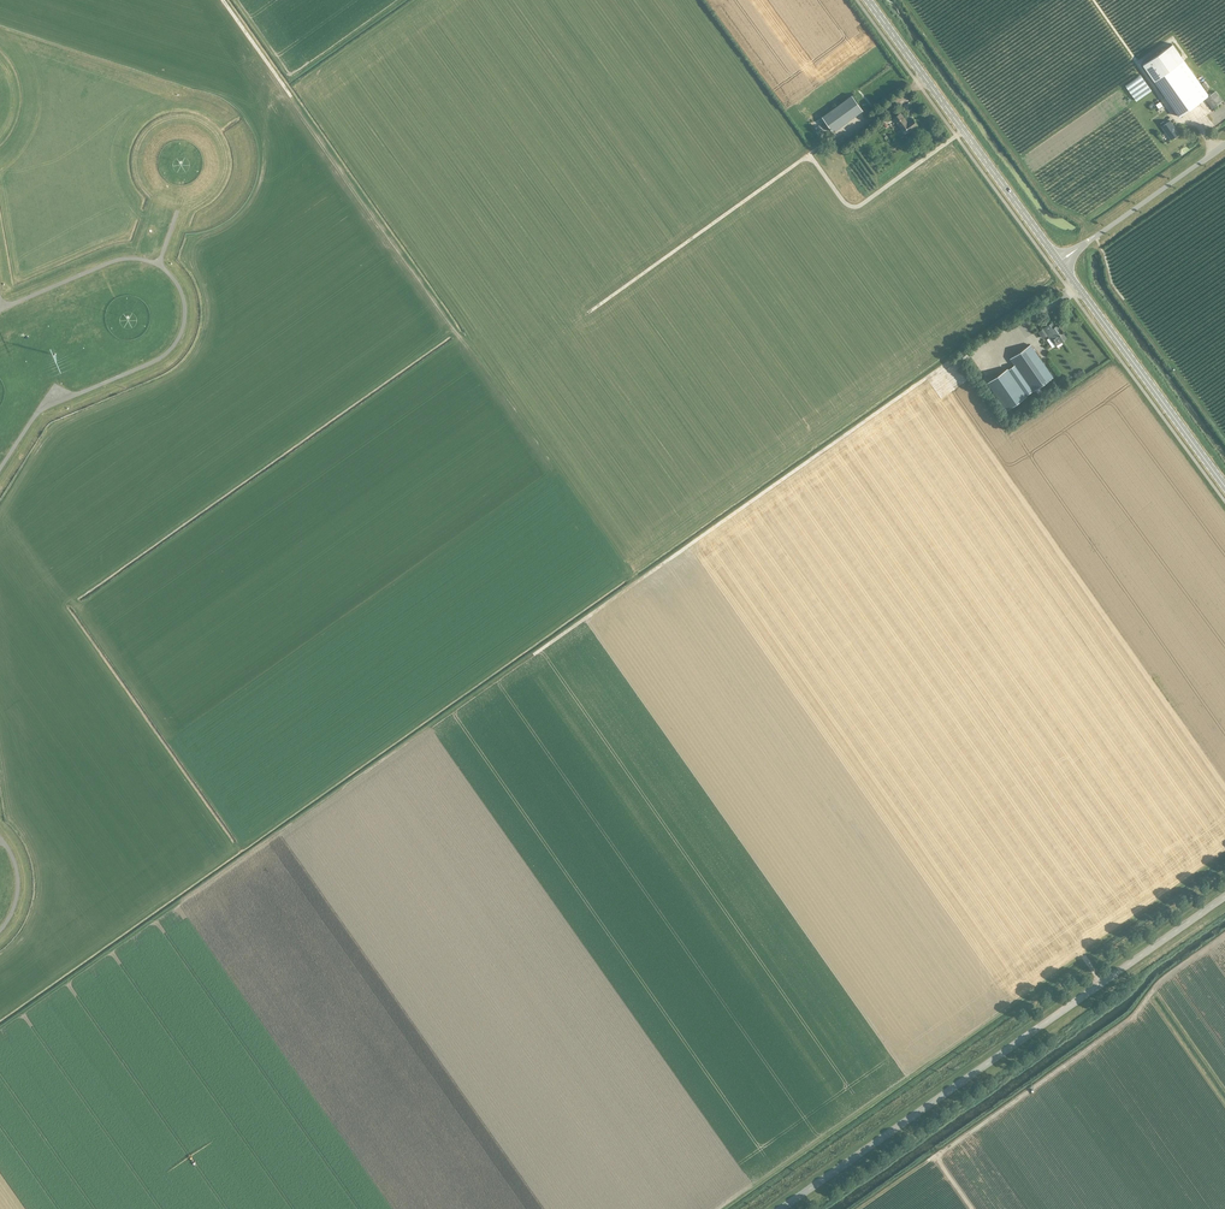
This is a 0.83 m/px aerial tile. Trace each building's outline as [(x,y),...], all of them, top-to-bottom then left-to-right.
[(1143,66),(1165,97),(1179,117),(1205,98),(1212,108),(1222,101),(1215,91),(1209,95),(1184,60),(1173,45),(1143,66)] [(833,132),(862,110),(852,95),(822,117),(833,132)] [(908,132),(918,125),(913,118),(908,121),(909,122),(908,123),(906,123),(904,120),(904,119),(905,119),(900,112),(893,118),(903,131),(906,129),(908,132)] [(1170,121),(1161,127),(1170,139),(1179,133),(1175,128),(1174,128),(1173,126),(1174,126),(1170,121)] [(1043,338),(1048,335),(1050,338),(1055,345),(1057,344),(1060,342),(1066,338),(1063,332),(1062,333),(1057,325),(1055,327),(1052,322),(1043,328),(1038,332),(1043,338)] [(1010,358),(1015,365),(988,383),(1006,409),(1033,390),(1052,377),(1030,345),(1010,358)]
